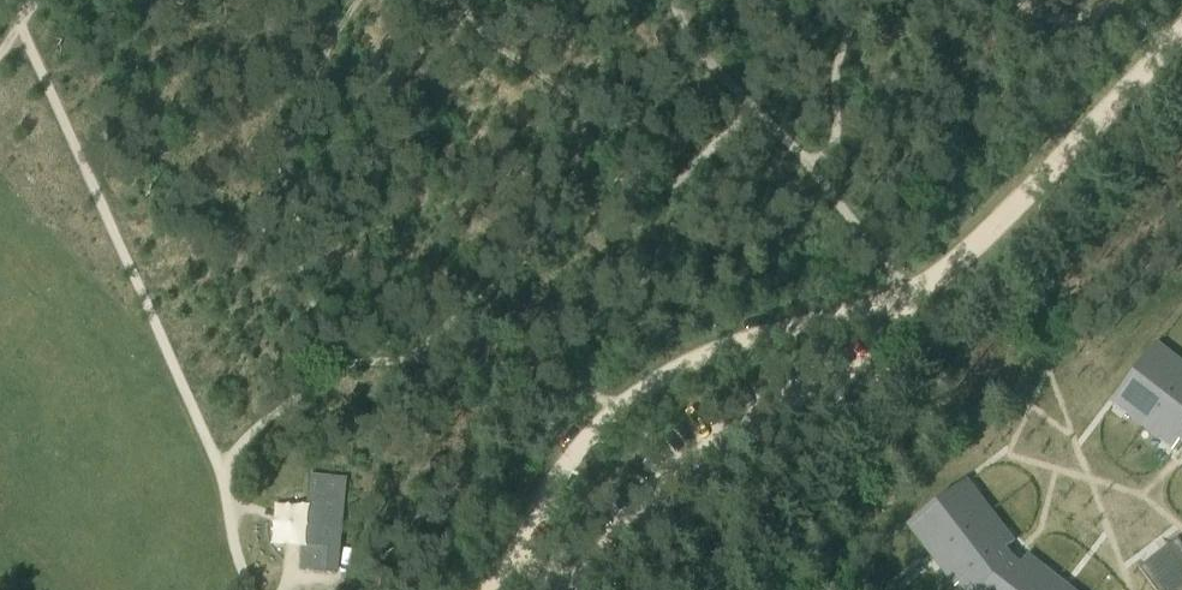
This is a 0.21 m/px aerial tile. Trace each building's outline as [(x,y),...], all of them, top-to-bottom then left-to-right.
[(1168,346),(1114,394),(1168,454),(1181,442),(1181,361),(1168,346)] [(309,475),(300,569),(339,572),(346,478),(309,475)] [(1027,556),(1022,563),(1020,565),(1011,559),(1005,550),(1007,548),(1014,543),(968,483),(910,527),(956,587),(959,585),(961,583),(967,589),(1071,589),(1027,556)] [(1178,539),(1139,569),(1155,589),(1181,589),(1181,544),(1178,539)]
